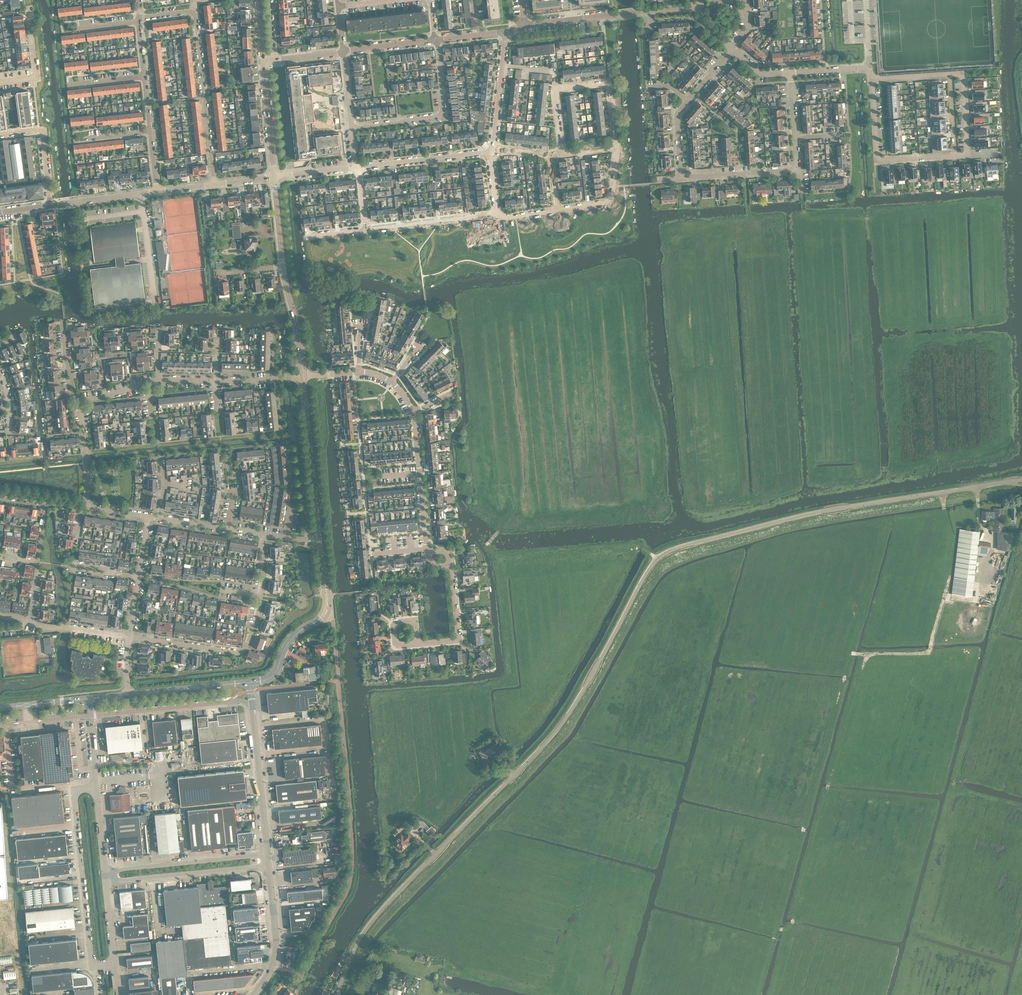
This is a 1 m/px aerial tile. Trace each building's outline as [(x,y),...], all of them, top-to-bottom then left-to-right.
[(233,8),(240,8),(240,6),(250,5),(249,0),(233,0),(233,8)] [(489,13),(486,14),(483,14),(483,16),(484,21),(487,20),(489,20),(489,21),(501,19),(498,0),(488,0),(489,13)] [(533,0),(534,11),(563,8),(562,0),(565,0),(533,0)] [(764,1),(754,2),(754,7),(760,7),(760,10),(767,9),(767,6),(764,6),(764,1)] [(204,5),(204,11),(211,11),(214,10),(217,10),(219,10),(219,7),(214,8),(213,2),(206,4),(207,5),(204,5)] [(428,23),(427,15),(426,10),(426,9),(423,7),(421,10),(418,10),(419,13),(349,21),(349,20),(346,20),(348,32),(428,23)] [(755,21),(765,20),(765,15),(768,15),(768,11),(760,12),(760,15),(754,15),(755,21)] [(769,28),(769,25),(768,23),(768,22),(765,23),(765,20),(755,21),(755,26),(761,26),(761,29),(769,28)] [(689,27),(693,27),(692,22),(689,22),(689,21),(685,21),(685,22),(683,22),(684,32),(690,31),(689,27)] [(658,34),(660,36),(661,35),(662,34),(662,33),(668,33),(667,22),(661,23),(661,24),(659,24),(659,32),(658,34)] [(243,31),(239,32),(238,32),(238,36),(251,36),(250,28),(242,28),(243,31)] [(695,34),(688,41),(692,45),(699,37),(695,34)] [(749,35),(741,44),(745,47),(751,41),(749,39),(751,37),(749,35)] [(290,47),(290,44),(290,40),(294,40),(294,37),(281,38),(281,41),(280,41),(281,44),(283,44),(283,47),(290,47)] [(692,45),(696,48),(703,41),(699,37),(692,45)] [(696,48),(701,52),(707,45),(703,41),(696,48)] [(751,41),(745,47),(749,51),(757,42),(755,41),(753,43),(751,41)] [(749,51),(753,55),(759,48),(757,46),(759,44),(757,42),(749,51)] [(701,52),(705,55),(711,48),(707,45),(701,52)] [(768,61),(773,60),(773,61),(778,61),(777,46),(775,46),(775,53),(772,53),(772,54),(770,54),(768,61)] [(711,48),(705,55),(709,59),(713,55),(715,52),(711,48)] [(761,50),(759,48),(753,55),(757,58),(765,49),(763,48),(761,50)] [(239,52),(243,52),(244,57),(252,57),(251,50),(243,51),(243,49),(239,49),(239,52)] [(765,49),(757,58),(762,62),(767,55),(765,53),(767,51),(766,51),(765,49)] [(244,66),(244,65),(244,64),(252,63),(252,57),(244,57),(244,63),(239,63),(239,66),(244,66)] [(330,61),(286,66),(292,124),(293,124),(297,159),(306,158),(341,154),(340,148),(340,144),(339,132),(313,135),(311,122),(314,121),(311,93),(309,93),(308,87),(333,84),(330,61)] [(696,63),(693,67),(700,74),(703,70),(696,63)] [(242,82),(252,81),(251,75),(247,75),(247,72),(251,72),(250,66),(240,67),(242,82)] [(689,72),(696,78),(700,74),(693,67),(689,72)] [(730,79),(731,78),(737,71),(733,67),(730,70),(729,70),(724,75),(730,79)] [(737,71),(731,78),(735,82),(741,75),(737,71)] [(685,76),(693,82),(696,78),(689,72),(685,76)] [(735,82),(739,85),(745,78),(741,75),(735,82)] [(682,80),(689,86),(693,82),(685,76),(682,80)] [(977,78),(974,78),(974,81),(971,81),(972,88),(984,87),(983,80),(981,80),(981,77),(977,78)] [(739,85),(743,89),(749,82),(745,78),(739,85)] [(685,90),(689,86),(682,80),(678,84),(676,86),(681,90),(683,88),(685,90)] [(937,80),(928,81),(928,84),(931,84),(932,90),(944,89),(943,83),(937,83),(937,80)] [(724,88),(717,82),(713,86),(721,92),(724,88)] [(749,82),(743,89),(747,93),(753,85),(749,82)] [(838,83),(838,82),(833,83),(834,95),(836,95),(836,91),(839,91),(839,89),(842,89),(841,83),(838,83)] [(802,86),(802,96),(805,96),(806,93),(812,92),(811,84),(806,84),(806,85),(802,86)] [(710,90),(717,96),(721,92),(713,86),(710,90)] [(664,94),(664,89),(653,90),(653,97),(657,97),(657,100),(667,100),(667,94),(664,94)] [(938,96),(944,95),(944,89),(932,90),(932,95),(929,96),(929,99),(938,98),(938,96)] [(973,100),(985,99),(984,92),(982,92),(981,89),(975,90),(975,93),(972,93),(973,100)] [(714,100),(717,96),(710,90),(706,94),(714,100)] [(0,92),(0,130),(33,125),(28,91),(17,92),(17,93),(11,94),(10,91),(0,92)] [(710,104),(714,100),(706,94),(703,98),(710,104)] [(945,107),(944,101),(938,101),(938,98),(929,99),(930,102),(933,102),(933,108),(945,107)] [(668,106),(667,100),(657,100),(658,106),(655,106),(655,109),(661,109),(661,106),(668,106)] [(982,104),(982,101),(976,102),(976,105),(974,105),(974,107),(973,107),(973,112),(976,112),(976,113),(980,112),(980,111),(985,111),(985,104),(982,104)] [(695,106),(703,113),(706,108),(699,102),(695,106)] [(722,110),(726,114),(732,107),(727,103),(722,110)] [(692,110),(699,117),(703,113),(695,106),(692,110)] [(736,111),(732,107),(726,114),(730,117),(736,111)] [(773,110),(774,115),(774,116),(778,115),(783,115),(783,109),(777,110),(777,107),(769,107),(769,111),(773,110)] [(939,113),(945,113),(945,107),(933,108),(933,113),(930,113),(930,117),(939,116),(939,113)] [(470,110),(470,115),(471,121),(479,121),(478,128),(484,129),(486,111),(480,110),(480,111),(470,110)] [(699,117),(692,110),(688,114),(695,121),(699,117)] [(655,112),(655,115),(658,115),(659,121),(668,120),(668,114),(665,114),(664,111),(655,112)] [(730,117),(734,121),(740,114),(736,111),(730,117)] [(989,113),(980,113),(980,116),(974,117),(974,124),(986,123),(986,117),(989,116),(989,113)] [(690,127),(695,121),(688,114),(685,119),(689,122),(687,124),(690,127)] [(734,121),(738,124),(744,118),(740,114),(734,121)] [(774,121),(774,124),(784,123),(784,118),(778,118),(778,115),(774,116),(774,115),(770,116),(770,119),(772,119),(772,120),(773,121),(774,121)] [(934,125),(946,125),(946,118),(939,119),(939,116),(930,117),(931,120),(934,120),(934,125)] [(744,118),(738,124),(742,128),(744,126),(746,128),(752,124),(749,119),(747,120),(744,118)] [(669,126),(668,120),(659,121),(659,124),(656,124),(656,130),(663,129),(662,127),(669,126)] [(450,123),(448,124),(449,131),(451,130),(451,134),(452,142),(458,141),(457,134),(454,134),(453,130),(451,130),(450,123)] [(773,129),(773,132),(779,132),(778,129),(784,129),(784,123),(774,124),(775,129),(773,129)] [(940,131),(946,131),(946,125),(934,125),(934,131),(931,131),(932,134),(940,134),(940,131)] [(989,125),(980,125),(981,128),(974,129),(975,136),(987,135),(987,129),(990,129),(989,125)] [(666,132),(663,132),(656,132),(656,136),(657,136),(657,138),(660,138),(660,141),(670,141),(669,134),(666,135),(666,132)] [(773,139),(775,139),(775,141),(785,140),(785,135),(779,135),(779,132),(773,132),(773,135),(772,135),(772,138),(773,139)] [(935,143),(947,142),(947,136),(941,137),(940,134),(932,134),(932,138),(935,138),(935,143)] [(3,140),(3,141),(0,142),(0,152),(4,183),(30,180),(33,179),(35,179),(30,141),(29,141),(29,138),(24,138),(24,137),(16,139),(17,142),(12,142),(12,140),(3,140)] [(987,140),(986,137),(981,137),(978,138),(978,141),(975,141),(976,148),(979,147),(979,148),(983,148),(983,147),(988,147),(987,140)] [(258,146),(258,144),(261,144),(260,138),(253,138),(254,144),(251,144),(251,147),(258,146)] [(383,139),(381,139),(380,139),(381,140),(382,150),(388,150),(388,142),(384,142),(383,139)] [(772,146),(772,149),(780,149),(780,146),(786,145),(785,140),(775,141),(776,146),(772,146)] [(670,147),(670,141),(660,141),(660,145),(657,145),(658,150),(664,150),(664,147),(670,147)] [(941,149),(947,149),(947,142),(935,143),(935,149),(932,149),(933,152),(942,152),(941,149)] [(780,152),(780,149),(772,149),(772,153),(776,152),(776,157),(786,157),(786,151),(780,152)] [(661,162),(671,161),(671,155),(666,155),(666,152),(658,153),(658,158),(661,158),(661,162)] [(256,155),(253,155),(253,157),(255,167),(257,166),(258,167),(258,168),(261,167),(260,158),(257,158),(256,155)] [(786,157),(776,157),(777,163),(773,163),(773,166),(781,166),(781,163),(787,162),(786,157)] [(503,169),(514,168),(513,162),(513,161),(512,160),(510,160),(505,161),(506,163),(503,163),(503,169)] [(672,167),(671,161),(661,162),(662,165),(659,165),(659,171),(665,170),(665,167),(672,167)] [(981,161),(974,161),(975,174),(981,173),(981,176),(985,176),(984,167),(981,167),(981,161)] [(199,162),(199,164),(200,174),(207,173),(206,165),(202,165),(201,164),(200,162),(199,162)] [(150,174),(149,163),(145,164),(146,168),(143,168),(144,171),(141,171),(143,182),(148,181),(147,174),(150,174)] [(966,163),(962,164),(962,165),(961,165),(961,169),(962,169),(963,174),(963,178),(973,177),(972,166),(969,166),(969,164),(967,164),(966,163)] [(997,164),(986,165),(987,177),(993,176),(993,173),(998,173),(997,164)] [(891,165),(884,165),(884,168),(882,168),(882,176),(886,176),(886,168),(891,168),(891,165)] [(947,179),(946,168),(943,168),(943,165),(936,165),(937,176),(937,178),(943,178),(943,179),(947,179)] [(917,169),(916,166),(910,167),(910,170),(909,170),(909,174),(910,174),(910,178),(910,180),(917,179),(917,178),(920,178),(920,172),(920,170),(920,169),(917,169)] [(958,166),(949,167),(950,179),(959,178),(958,166)] [(170,167),(166,168),(168,178),(174,177),(173,170),(170,170),(170,167)] [(902,168),(902,167),(898,168),(898,178),(898,180),(905,179),(908,178),(908,170),(905,170),(904,168),(902,168)] [(924,168),(925,179),(931,179),(931,182),(935,181),(934,170),(931,170),(931,168),(928,168),(928,167),(924,168)] [(125,173),(126,184),(131,183),(130,176),(134,176),(133,169),(127,170),(128,173),(125,173)] [(133,169),(134,176),(136,176),(137,182),(143,182),(141,171),(138,171),(138,169),(133,169)] [(896,184),(896,172),(893,172),(893,169),(886,170),(886,176),(882,176),(882,181),(886,181),(887,182),(893,181),(893,184),(896,184)] [(117,178),(116,171),(111,172),(111,175),(108,175),(109,186),(114,185),(114,179),(117,178)] [(116,171),(117,178),(120,178),(120,184),(126,184),(125,173),(121,173),(121,171),(116,171)] [(844,179),(838,179),(839,187),(844,187),(844,186),(847,186),(847,177),(844,177),(844,179)] [(22,199),(22,198),(25,198),(25,199),(28,198),(28,199),(33,198),(33,197),(39,196),(39,197),(44,197),(42,184),(34,185),(33,179),(30,180),(31,185),(0,189),(0,202),(3,202),(3,201),(10,200),(10,201),(14,200),(14,199),(17,199),(17,200),(22,199)] [(784,189),(784,192),(785,194),(791,194),(790,189),(791,189),(790,181),(777,181),(778,190),(784,189)] [(757,190),(757,192),(757,196),(762,196),(762,193),(772,193),(771,185),(766,185),(766,182),(763,182),(760,182),(760,183),(753,183),(754,190),(757,190)] [(721,190),(721,192),(721,198),(727,198),(727,194),(739,193),(738,184),(726,185),(726,190),(721,190)] [(702,187),(703,192),(703,193),(708,193),(709,196),(715,196),(714,186),(708,186),(708,187),(702,187)] [(580,191),(583,191),(582,187),(577,187),(578,191),(574,191),(575,199),(581,198),(580,191)] [(596,190),(596,192),(597,196),(602,196),(602,193),(603,193),(602,187),(594,188),(591,189),(591,191),(596,190)] [(686,188),(686,192),(686,200),(694,200),(694,202),(700,202),(699,193),(695,193),(695,187),(686,188)] [(523,188),(523,192),(524,197),(518,198),(518,199),(517,199),(518,206),(524,206),(524,204),(527,203),(527,198),(526,188),(523,188)] [(661,190),(661,192),(662,200),(670,200),(670,202),(678,201),(678,194),(674,194),(674,188),(665,189),(666,190),(661,190)] [(250,193),(251,203),(252,208),(260,207),(259,199),(259,193),(256,193),(255,192),(250,193)] [(268,192),(261,193),(262,204),(269,203),(268,192)] [(248,204),(251,203),(250,193),(244,193),(245,201),(242,201),(243,209),(244,212),(247,212),(246,207),(248,207),(249,206),(248,204)] [(240,210),(243,209),(242,201),(239,202),(238,194),(233,195),(234,205),(240,205),(240,210)] [(225,203),(226,212),(230,211),(229,206),(234,205),(233,195),(227,196),(228,203),(225,203)] [(216,197),(217,208),(223,207),(223,212),(226,212),(225,203),(222,204),(221,196),(216,197)] [(217,208),(216,197),(210,198),(211,205),(208,205),(209,213),(212,213),(213,213),(215,213),(215,212),(215,211),(214,210),(214,208),(217,208)] [(359,220),(358,216),(360,216),(359,213),(358,213),(358,212),(354,213),(354,209),(350,210),(351,213),(352,221),(359,220)] [(54,211),(40,213),(42,226),(56,224),(54,211)] [(311,226),(310,218),(309,215),(305,216),(303,217),(301,216),(302,226),(304,225),(304,226),(311,226)] [(146,305),(140,263),(127,264),(127,263),(127,261),(125,262),(124,261),(124,258),(140,256),(135,222),(106,226),(105,224),(101,225),(100,225),(100,227),(90,228),(94,261),(115,259),(116,264),(92,267),(92,268),(92,269),(90,269),(95,311),(146,305)] [(241,237),(241,234),(239,223),(232,223),(234,238),(241,237)] [(247,239),(244,239),(245,250),(251,250),(252,250),(252,252),(256,251),(256,250),(256,245),(257,244),(256,238),(252,239),(252,238),(251,236),(247,236),(247,238),(247,239)] [(163,241),(157,242),(156,242),(157,251),(157,256),(159,269),(166,269),(167,254),(165,253),(163,241)] [(275,292),(280,292),(280,284),(276,284),(275,277),(267,277),(268,287),(273,286),(274,292),(275,292)] [(259,278),(251,279),(252,291),(260,290),(260,293),(265,292),(264,284),(260,284),(259,278)] [(221,279),(217,280),(217,283),(218,283),(219,293),(225,293),(225,294),(229,293),(228,281),(221,282),(221,279)] [(243,280),(235,280),(236,291),(244,290),(244,293),(248,293),(247,285),(244,285),(243,280)] [(388,317),(388,314),(384,314),(385,310),(375,309),(374,314),(384,316),(388,317)] [(413,315),(421,320),(424,315),(416,310),(413,315)] [(410,320),(419,325),(421,320),(413,315),(410,320)] [(408,324),(416,329),(419,325),(410,320),(408,324)] [(42,323),(43,331),(53,330),(53,327),(55,326),(54,322),(42,323)] [(69,337),(79,336),(78,323),(75,323),(75,327),(72,327),(73,331),(69,331),(69,337)] [(78,323),(79,336),(89,335),(89,329),(85,330),(84,326),(81,326),(81,323),(78,323)] [(405,329),(413,334),(416,329),(408,324),(405,329)] [(213,332),(217,332),(217,327),(213,327),(213,329),(203,329),(203,337),(208,337),(213,337),(213,332)] [(221,337),(225,337),(231,337),(231,329),(222,329),(222,327),(217,327),(217,332),(221,332),(221,337)] [(136,329),(136,330),(137,340),(147,339),(146,333),(142,334),(142,330),(140,330),(139,328),(136,329)] [(164,333),(163,339),(174,339),(174,335),(176,335),(176,333),(177,334),(177,328),(171,328),(171,333),(164,333)] [(413,334),(405,329),(403,328),(400,333),(402,334),(410,339),(413,334)] [(100,337),(100,342),(110,341),(109,329),(104,330),(104,332),(103,332),(104,336),(100,337)] [(109,329),(110,341),(120,340),(120,335),(116,335),(115,331),(114,331),(114,329),(109,329)] [(53,330),(43,331),(44,338),(55,337),(56,337),(56,333),(53,333),(53,330)] [(127,341),(137,340),(136,330),(130,331),(130,335),(126,335),(127,341)] [(23,332),(17,334),(21,344),(27,341),(26,339),(27,338),(27,337),(26,337),(26,336),(26,335),(25,334),(24,333),(23,332)] [(399,338),(408,343),(410,339),(402,334),(399,338)] [(80,345),(81,346),(81,347),(84,346),(85,346),(85,344),(86,344),(86,343),(89,343),(89,340),(90,340),(89,335),(79,336),(80,345)] [(74,345),(80,345),(79,336),(69,337),(70,342),(74,341),(74,345)] [(42,338),(43,346),(53,345),(53,342),(55,342),(55,337),(44,338),(42,338)] [(397,343),(405,348),(408,343),(399,338),(397,343)] [(137,340),(138,349),(144,348),(143,344),(147,344),(147,339),(137,340)] [(174,344),(174,339),(163,339),(163,344),(171,344),(171,347),(177,348),(177,344),(174,344)] [(110,341),(111,350),(117,349),(117,345),(121,345),(120,343),(120,340),(110,341)] [(137,340),(127,341),(127,346),(131,345),(132,349),(138,349),(137,340)] [(109,350),(111,350),(110,341),(100,342),(101,347),(105,347),(105,351),(106,351),(109,350)] [(16,349),(15,350),(16,354),(18,353),(18,354),(24,351),(22,347),(20,342),(14,344),(16,349)] [(440,342),(436,346),(442,352),(448,346),(445,344),(444,345),(440,342)] [(402,353),(405,348),(397,343),(394,348),(402,353)] [(16,355),(16,354),(15,350),(12,345),(7,347),(9,353),(7,353),(9,357),(11,357),(16,355)] [(53,345),(43,346),(44,353),(44,354),(56,352),(56,348),(54,348),(53,345)] [(432,349),(438,355),(442,352),(436,346),(432,349)] [(90,347),(84,348),(85,357),(95,356),(94,351),(90,351),(90,347)] [(9,357),(7,353),(5,348),(0,350),(0,352),(2,356),(0,357),(2,361),(4,360),(9,358),(9,357)] [(75,353),(75,358),(85,357),(84,348),(79,349),(78,349),(78,353),(75,353)] [(428,353),(434,359),(438,355),(432,349),(428,353)] [(148,351),(142,352),(143,361),(153,360),(152,357),(154,357),(154,354),(152,354),(152,355),(148,355),(148,351)] [(369,361),(372,353),(367,351),(364,359),(369,361)] [(56,352),(44,354),(45,360),(45,361),(55,360),(54,357),(57,356),(56,352)] [(133,362),(143,361),(142,352),(136,353),(136,357),(132,357),(133,362)] [(374,363),(377,354),(372,353),(369,361),(374,363)] [(424,357),(430,363),(434,359),(428,353),(424,357)] [(379,364),(382,356),(377,354),(374,363),(379,364)] [(85,357),(86,366),(92,366),(92,362),(95,361),(95,356),(85,357)] [(384,366),(387,358),(382,356),(379,364),(384,366)] [(85,357),(75,358),(75,362),(76,363),(79,363),(80,367),(86,366),(85,357)] [(430,363),(424,357),(420,361),(427,367),(430,363)] [(389,368),(392,360),(387,358),(384,366),(389,368)] [(106,366),(107,371),(117,370),(116,359),(112,359),(112,361),(110,361),(110,365),(106,366)] [(119,360),(119,359),(116,359),(117,370),(127,369),(126,364),(122,364),(122,360),(119,360)] [(55,360),(45,361),(46,369),(47,369),(47,368),(58,367),(57,363),(55,363),(55,360)] [(143,361),(144,370),(150,370),(149,366),(153,365),(153,360),(143,361)] [(397,362),(392,360),(389,368),(394,370),(397,362)] [(143,361),(133,362),(133,367),(137,367),(138,371),(144,370),(143,361)] [(420,361),(417,365),(423,371),(427,367),(420,361)] [(16,363),(15,364),(6,367),(7,371),(9,370),(9,372),(10,372),(11,373),(19,370),(16,363)] [(48,376),(57,375),(57,371),(59,371),(59,367),(58,367),(47,368),(47,369),(48,376)] [(91,379),(90,369),(86,370),(84,370),(84,374),(80,375),(81,380),(91,379)] [(90,369),(91,379),(101,378),(100,372),(96,373),(96,369),(90,369)] [(127,374),(127,369),(117,370),(118,379),(124,379),(123,375),(127,374)] [(21,377),(19,370),(11,373),(12,375),(11,375),(11,377),(10,378),(11,381),(21,377)] [(117,370),(107,371),(107,376),(111,376),(112,380),(118,379),(117,370)] [(403,375),(402,375),(406,380),(413,375),(409,370),(407,372),(403,375)] [(441,376),(443,378),(447,386),(452,384),(448,376),(446,374),(441,376)] [(57,375),(48,376),(48,383),(61,382),(60,378),(58,378),(57,375)] [(413,375),(406,380),(409,384),(416,379),(413,375)] [(15,385),(16,387),(24,385),(24,384),(21,377),(11,381),(12,384),(14,384),(14,385),(15,385)] [(98,387),(97,383),(101,383),(101,378),(91,379),(92,388),(92,390),(97,389),(96,387),(98,387)] [(437,391),(442,389),(438,381),(437,378),(435,379),(436,382),(433,383),(433,384),(436,390),(437,391)] [(443,378),(438,381),(442,389),(447,386),(443,378)] [(86,388),(92,388),(91,379),(81,380),(81,385),(85,384),(86,388)] [(416,379),(409,384),(412,389),(419,383),(416,379)] [(61,382),(48,383),(49,391),(59,390),(59,386),(61,386),(61,382)] [(419,383),(412,389),(415,393),(422,388),(419,383)] [(14,392),(15,395),(26,393),(25,388),(24,385),(16,387),(16,388),(17,390),(16,390),(16,392),(14,392)] [(422,388),(415,393),(418,397),(425,392),(422,388)] [(59,390),(49,391),(50,398),(62,397),(62,393),(59,393),(59,390)] [(425,392),(418,397),(422,402),(429,397),(425,392)] [(27,399),(26,393),(15,395),(16,399),(17,399),(17,400),(19,400),(19,403),(28,402),(27,399)] [(28,410),(28,404),(28,402),(19,403),(19,405),(18,405),(18,407),(17,407),(17,410),(28,410)] [(449,409),(450,418),(455,418),(455,417),(458,417),(458,415),(458,411),(455,412),(455,409),(449,409)] [(19,418),(28,419),(28,416),(28,410),(17,410),(17,414),(18,414),(18,415),(19,415),(19,418)] [(424,414),(425,419),(433,418),(433,415),(435,414),(435,410),(433,411),(433,413),(424,414)] [(16,422),(16,425),(27,427),(28,419),(19,418),(19,421),(18,420),(18,422),(16,422)] [(25,434),(27,427),(16,425),(15,429),(17,429),(16,430),(17,430),(17,433),(25,434)] [(73,448),(80,447),(79,442),(78,442),(77,438),(75,438),(74,437),(72,438),(73,447),(73,448)] [(149,459),(141,459),(142,463),(143,462),(144,468),(147,467),(157,466),(157,464),(157,461),(149,461),(149,459)] [(143,473),(143,476),(151,476),(151,473),(158,472),(158,469),(157,469),(157,466),(147,467),(147,471),(144,471),(145,473),(143,473)] [(441,471),(432,471),(433,474),(430,475),(430,480),(440,479),(440,474),(441,474),(441,471)] [(151,479),(151,476),(143,476),(143,479),(148,479),(147,484),(158,484),(158,482),(158,479),(151,479)] [(434,486),(434,488),(445,487),(445,485),(442,485),(441,485),(440,479),(430,480),(431,486),(434,486)] [(158,487),(158,484),(147,484),(147,489),(143,489),(142,492),(144,492),(150,493),(151,490),(158,490),(158,487)] [(444,496),(444,491),(447,490),(447,487),(445,487),(434,488),(434,491),(431,492),(432,497),(442,496),(444,496)] [(150,496),(150,493),(144,492),(144,495),(147,495),(146,501),(156,502),(156,500),(157,500),(157,497),(150,496)] [(435,502),(436,505),(444,505),(444,503),(444,502),(442,502),(442,496),(432,497),(432,503),(435,502)] [(156,505),(156,502),(146,501),(145,503),(143,503),(142,505),(142,509),(148,510),(148,507),(156,508),(156,505)] [(444,508),(444,505),(436,505),(436,508),(433,509),(433,514),(444,513),(443,508),(444,508)] [(982,511),(982,519),(990,519),(990,516),(993,516),(993,526),(990,526),(990,529),(993,529),(993,531),(997,531),(997,543),(998,543),(997,549),(1010,550),(1011,545),(1013,545),(1013,543),(1013,531),(1004,531),(1004,508),(994,508),(993,511),(990,511),(982,511)] [(63,515),(63,519),(74,520),(75,517),(74,517),(74,512),(63,510),(62,515),(63,515)] [(444,519),(444,513),(433,514),(434,520),(437,519),(437,522),(445,522),(445,519),(444,519)] [(435,526),(435,531),(445,530),(445,525),(446,525),(445,522),(437,522),(437,525),(435,526)] [(63,529),(62,532),(74,534),(74,530),(73,530),(74,525),(62,524),(62,529),(63,529)] [(31,525),(30,535),(31,535),(30,538),(37,539),(39,531),(37,531),(38,526),(31,525)] [(978,548),(987,549),(990,549),(991,543),(979,541),(980,531),(966,530),(959,529),(959,535),(951,594),(972,595),(978,551),(978,548)] [(446,536),(445,530),(435,531),(436,537),(439,536),(439,539),(447,539),(447,536),(446,536)] [(8,547),(11,547),(13,536),(5,535),(4,545),(8,546),(8,547)] [(13,536),(11,547),(15,548),(15,547),(19,548),(21,537),(13,536)] [(72,539),(60,538),(60,543),(61,543),(60,546),(72,548),(72,544),(71,544),(72,539)] [(27,553),(26,553),(25,553),(24,553),(24,554),(24,555),(30,556),(30,555),(35,556),(37,544),(29,543),(27,553)] [(270,547),(270,552),(280,552),(280,547),(284,547),(284,544),(281,544),(275,544),(275,547),(270,547)] [(471,550),(464,551),(464,555),(462,555),(462,565),(471,565),(471,561),(472,561),(472,554),(471,554),(471,550)] [(280,557),(280,552),(270,552),(270,558),(276,558),(276,561),(281,561),(283,561),(283,557),(280,557)] [(421,555),(416,556),(417,566),(422,565),(422,566),(425,566),(425,558),(421,558),(421,555)] [(411,566),(417,566),(416,556),(410,556),(410,559),(407,559),(408,568),(411,567),(411,566)] [(400,567),(399,557),(393,558),(393,561),(390,561),(391,569),(394,569),(394,568),(400,567)] [(404,557),(399,557),(400,567),(405,567),(405,568),(408,568),(407,559),(404,560),(404,557)] [(382,559),(383,569),(388,568),(388,570),(391,569),(390,561),(388,561),(387,558),(382,559)] [(374,571),(377,571),(377,569),(383,569),(382,559),(376,559),(376,562),(373,563),(374,571)] [(270,563),(270,569),(280,569),(280,564),(281,564),(281,561),(276,561),(276,564),(270,563)] [(29,565),(25,564),(24,576),(27,576),(27,577),(32,578),(33,566),(29,566),(29,565)] [(7,579),(8,567),(5,567),(5,568),(0,567),(0,570),(0,578),(7,579)] [(8,567),(7,579),(14,580),(15,576),(16,572),(16,570),(12,569),(12,568),(8,567)] [(283,578),(284,578),(284,575),(280,575),(280,569),(270,569),(270,574),(275,575),(275,578),(283,578)] [(472,570),(463,571),(464,576),(462,577),(463,581),(469,580),(469,582),(475,581),(474,576),(475,576),(476,575),(476,574),(476,572),(472,573),(472,570)] [(268,585),(280,587),(281,582),(283,582),(283,578),(275,578),(275,581),(269,580),(268,585)] [(40,579),(40,582),(41,582),(40,587),(52,588),(52,584),(51,583),(52,580),(40,579)] [(22,585),(21,594),(28,595),(29,590),(30,591),(31,583),(24,582),(23,585),(22,585)] [(273,591),(273,594),(281,596),(281,592),(280,592),(280,587),(268,585),(267,591),(273,591)] [(478,588),(472,589),(472,592),(464,593),(465,600),(475,600),(474,595),(479,594),(478,588)] [(39,597),(38,601),(50,603),(51,598),(49,598),(50,595),(38,593),(38,597),(39,597)] [(373,596),(365,596),(367,610),(374,609),(373,596)] [(417,609),(415,609),(415,605),(414,605),(414,599),(410,600),(410,596),(402,597),(403,606),(407,605),(407,610),(417,609)] [(390,612),(389,612),(389,613),(398,612),(397,604),(401,603),(400,597),(394,598),(394,602),(389,602),(390,612)] [(266,602),(265,608),(275,609),(276,604),(280,605),(281,602),(272,600),(271,603),(266,602)] [(270,614),(269,617),(275,619),(276,615),(274,614),(275,609),(265,608),(264,613),(270,614)] [(41,620),(42,620),(43,620),(44,619),(44,618),(49,619),(50,614),(49,614),(49,610),(38,609),(37,612),(38,612),(37,617),(40,617),(40,618),(40,619),(41,620)] [(476,623),(476,620),(476,615),(475,615),(474,609),(468,610),(469,615),(466,615),(467,623),(472,622),(472,624),(473,625),(475,625),(476,623)] [(119,620),(122,620),(123,614),(120,614),(119,617),(113,616),(111,625),(118,626),(119,620)] [(263,618),(261,624),(270,627),(272,622),(274,623),(275,619),(269,617),(268,620),(263,618)] [(374,618),(367,619),(367,623),(369,623),(370,633),(378,633),(377,625),(378,625),(378,621),(375,622),(374,618)] [(143,630),(150,631),(151,625),(154,625),(155,619),(152,619),(151,622),(145,621),(143,630)] [(269,632),(270,627),(261,624),(259,629),(262,630),(261,633),(269,636),(270,633),(269,632)] [(481,628),(470,629),(472,644),(480,643),(479,635),(481,635),(481,628)] [(259,637),(256,636),(252,646),(260,649),(264,639),(265,640),(267,637),(260,634),(259,637)] [(376,636),(369,637),(369,641),(371,641),(371,644),(370,645),(371,647),(371,648),(374,648),(374,651),(381,650),(380,645),(379,645),(379,640),(376,640),(376,636)] [(52,652),(53,652),(54,652),(54,647),(51,647),(50,637),(43,638),(45,654),(52,653),(52,652)] [(139,644),(138,650),(140,650),(140,653),(147,654),(148,650),(149,650),(150,649),(150,646),(145,645),(139,644)] [(312,645),(313,654),(316,653),(316,654),(326,653),(325,648),(326,648),(326,644),(322,644),(318,644),(318,645),(315,645),(312,645)] [(97,654),(97,651),(93,650),(92,650),(90,652),(90,653),(86,653),(86,651),(85,649),(84,649),(79,648),(79,651),(72,650),(70,659),(72,659),(71,667),(77,674),(92,677),(100,671),(101,663),(103,664),(104,655),(97,654)] [(162,653),(159,653),(158,662),(162,662),(162,660),(170,660),(170,650),(162,650),(162,653)] [(453,651),(454,661),(462,660),(462,663),(466,662),(465,653),(461,653),(461,650),(453,651)] [(488,666),(487,665),(490,661),(486,657),(487,656),(481,650),(479,653),(481,655),(478,658),(477,657),(473,662),(484,671),(488,666)] [(256,654),(249,651),(246,658),(257,662),(259,656),(263,657),(264,653),(257,651),(256,654)] [(179,662),(185,662),(186,653),(177,652),(177,657),(174,657),(173,664),(177,664),(177,662),(179,662)] [(443,653),(435,654),(435,653),(434,653),(433,653),(427,653),(428,662),(432,662),(432,663),(440,662),(441,664),(445,663),(445,657),(443,657),(443,653)] [(138,655),(138,660),(140,660),(140,663),(143,663),(146,663),(147,664),(147,660),(148,660),(149,660),(149,659),(150,659),(150,656),(144,656),(144,655),(138,655)] [(189,657),(189,666),(192,667),(192,665),(194,665),(194,664),(200,665),(201,655),(192,655),(192,657),(189,657)] [(387,661),(388,669),(391,668),(391,665),(404,664),(404,655),(390,656),(390,661),(387,661)] [(424,667),(424,666),(427,666),(427,659),(424,659),(423,656),(411,657),(412,665),(421,664),(421,667),(424,667)] [(374,676),(383,675),(383,671),(385,670),(384,665),(382,666),(382,660),(375,661),(374,657),(367,657),(367,662),(371,661),(372,663),(373,663),(374,676)] [(144,666),(138,666),(138,671),(140,671),(140,674),(148,674),(148,670),(149,670),(149,668),(149,666),(144,666)] [(304,671),(295,672),(296,681),(306,680),(306,679),(308,679),(308,680),(316,679),(314,666),(306,666),(306,667),(304,668),(304,671)] [(315,688),(306,689),(267,693),(269,713),(307,709),(307,717),(312,716),(312,713),(311,712),(309,712),(309,709),(308,702),(314,701),(315,702),(317,702),(318,701),(318,699),(317,698),(316,692),(317,690),(317,689),(315,688)] [(197,717),(199,743),(237,739),(240,738),(238,713),(217,715),(217,720),(215,720),(215,719),(210,720),(210,721),(208,721),(207,716),(197,717)] [(181,719),(183,739),(193,738),(191,718),(181,719)] [(152,722),(155,746),(178,744),(175,719),(152,722)] [(126,724),(129,750),(143,749),(140,723),(126,724)] [(108,752),(125,750),(129,750),(126,724),(105,726),(108,752)] [(274,749),(322,744),(320,724),(272,729),(274,749)] [(43,777),(44,783),(70,780),(69,776),(73,776),(69,730),(39,733),(39,735),(43,777)] [(20,736),(21,745),(22,750),(25,779),(43,777),(39,735),(29,736),(20,736)] [(202,763),(242,759),(241,748),(238,748),(237,739),(199,743),(202,763)] [(483,749),(478,751),(484,763),(489,760),(487,756),(498,750),(496,744),(484,751),(483,749)] [(163,759),(162,750),(154,751),(155,760),(163,759)] [(323,755),(287,759),(283,760),(285,778),(325,774),(323,755)] [(181,805),(233,800),(246,798),(245,784),(243,769),(178,776),(181,805)] [(277,793),(317,789),(317,788),(319,788),(319,789),(323,789),(323,788),(329,787),(328,780),(326,780),(322,780),(322,779),(318,780),(318,781),(316,781),(316,780),(276,784),(277,793)] [(110,795),(111,812),(130,810),(129,793),(127,793),(125,787),(120,786),(118,787),(119,789),(116,790),(116,794),(110,795)] [(318,798),(317,789),(277,793),(277,802),(318,798)] [(11,796),(13,811),(14,826),(64,821),(61,791),(11,796)] [(191,850),(212,848),(225,847),(226,847),(223,820),(236,819),(234,806),(208,808),(187,811),(191,850)] [(280,822),(319,818),(321,818),(320,806),(278,810),(280,822)] [(155,814),(158,853),(179,851),(184,851),(183,840),(178,841),(176,812),(155,814)] [(114,823),(115,831),(113,832),(115,843),(116,842),(117,850),(115,851),(116,857),(117,857),(117,858),(122,857),(122,856),(139,854),(139,856),(143,855),(139,815),(112,818),(113,824),(114,823)] [(245,845),(245,847),(251,847),(251,845),(252,844),(254,844),(253,838),(252,831),(237,833),(236,819),(223,820),(226,847),(238,846),(245,845)] [(429,827),(426,830),(431,835),(434,832),(436,830),(431,825),(429,827)] [(325,833),(325,830),(307,832),(307,835),(301,836),(302,842),(326,839),(325,836),(326,836),(326,833),(325,833)] [(410,843),(408,841),(413,836),(408,831),(403,836),(401,834),(393,841),(402,850),(410,843)] [(16,839),(18,859),(68,854),(65,834),(16,839)] [(284,863),(287,863),(298,862),(301,864),(303,861),(316,860),(315,848),(302,849),(299,847),(297,850),(283,851),(283,852),(284,852),(285,863),(284,863)] [(38,863),(18,865),(19,878),(39,876),(69,873),(68,863),(38,866),(38,863)] [(313,881),(313,877),(319,877),(319,875),(323,874),(323,877),(331,876),(331,875),(336,874),(335,866),(310,869),(290,871),(292,883),(313,881)] [(187,975),(186,968),(231,964),(225,904),(227,904),(225,886),(213,887),(213,889),(210,889),(209,883),(197,884),(197,887),(163,890),(167,925),(182,923),(183,938),(156,941),(159,978),(160,977),(175,976),(187,975)] [(71,885),(23,889),(25,904),(72,900),(71,885)] [(322,888),(287,891),(288,901),(324,898),(329,887),(322,888)] [(132,890),(134,908),(146,907),(145,889),(132,890)] [(134,908),(132,890),(119,892),(121,910),(134,908)] [(232,893),(231,893),(233,904),(257,901),(256,891),(237,893),(232,893)] [(291,930),(307,929),(315,914),(314,906),(289,908),(291,930)] [(27,931),(75,927),(73,907),(25,912),(27,931)] [(233,909),(234,921),(259,919),(258,907),(233,909)] [(133,925),(123,926),(124,938),(149,936),(147,913),(132,915),(133,925)] [(235,927),(236,941),(261,939),(259,925),(235,927)] [(76,939),(57,940),(28,943),(30,963),(78,958),(76,939)] [(131,952),(151,949),(150,941),(130,944),(131,952)] [(238,962),(261,960),(262,960),(260,945),(237,947),(238,962)] [(284,962),(287,963),(290,963),(289,966),(292,966),(295,953),(287,951),(286,951),(284,962)] [(148,953),(126,955),(130,990),(151,988),(148,953)] [(0,957),(0,960),(0,964),(12,963),(11,956),(0,957)] [(336,978),(339,973),(338,973),(342,964),(339,962),(335,971),(334,970),(331,975),(336,978)] [(4,979),(16,979),(15,970),(3,971),(4,979)] [(77,972),(77,971),(31,975),(33,991),(73,987),(73,989),(74,989),(75,994),(95,994),(94,985),(93,985),(93,984),(93,983),(92,983),(92,982),(92,981),(91,980),(91,979),(91,978),(90,977),(89,977),(89,976),(88,975),(86,974),(84,973),(83,972),(81,972),(80,972),(78,972),(77,972)] [(254,973),(203,979),(193,980),(194,991),(195,991),(195,992),(199,990),(209,989),(214,990),(214,989),(215,989),(215,990),(219,988),(229,987),(234,988),(233,987),(239,986),(243,987),(243,986),(244,986),(254,973)] [(160,977),(161,985),(162,994),(177,994),(176,984),(175,976),(160,977)] [(402,990),(390,987),(386,986),(384,993),(389,994),(388,994),(400,994),(402,990)]
